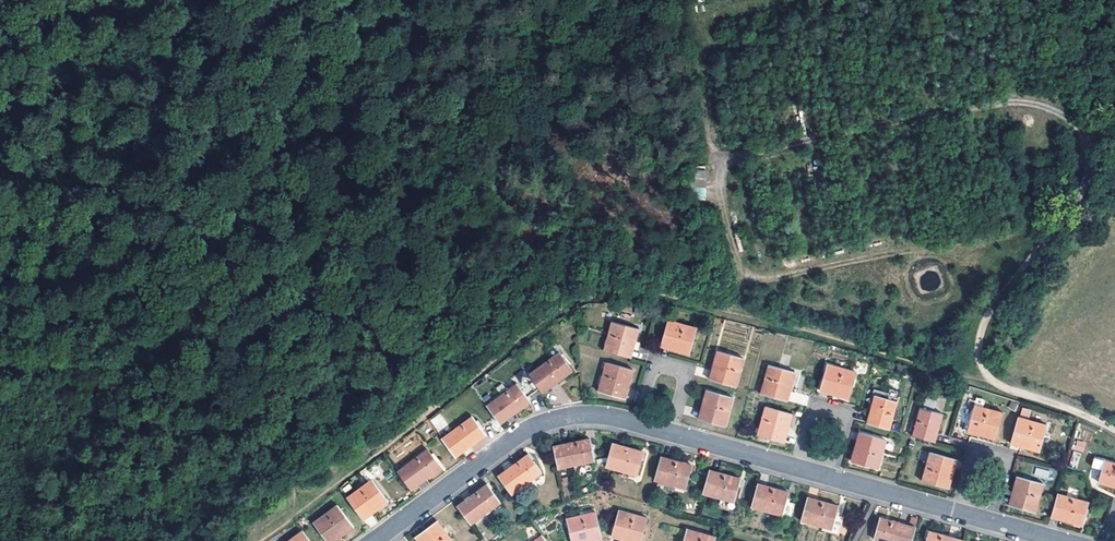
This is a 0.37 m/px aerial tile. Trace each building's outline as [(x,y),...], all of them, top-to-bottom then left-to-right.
[(694,200),(705,200),(707,171),(695,170),(694,200)] [(937,273),(921,276),(924,289),(939,286),(937,273)] [(667,319),(661,341),(678,346),(678,348),(677,351),(688,354),(695,327),(667,319)] [(611,322),(602,351),(624,357),(629,341),(631,342),(633,342),(637,329),(611,322)] [(629,341),(624,357),(629,358),(633,342),(631,342),(629,341)] [(678,346),(661,341),(660,346),(677,351),(678,348),(678,346)] [(716,351),(713,364),(715,365),(717,366),(713,381),(735,386),(743,358),(716,351)] [(558,353),(528,376),(541,393),(572,371),(558,353)] [(605,363),(597,392),(619,398),(623,383),(627,384),(631,369),(605,363)] [(826,363),(820,385),(835,390),(835,392),(834,394),(847,398),(855,371),(826,363)] [(715,365),(713,364),(708,380),(713,381),(717,366),(715,365)] [(768,365),(760,393),(781,399),(785,384),(790,385),(794,372),(768,365)] [(623,383),(619,398),(623,399),(627,384),(623,383)] [(786,400),(790,385),(785,384),(781,399),(786,400)] [(516,385),(486,407),(499,425),(529,402),(520,390),(516,385)] [(835,390),(820,385),(819,389),(834,394),(835,392),(835,390)] [(706,390),(700,410),(702,411),(704,411),(702,420),(724,426),(732,397),(706,390)] [(874,395),(866,423),(888,429),(896,401),(874,395)] [(975,395),(973,403),(981,406),(984,398),(975,395)] [(973,403),(965,430),(977,433),(978,430),(979,428),(995,433),(1001,411),(981,406),(973,403)] [(765,406),(757,435),(778,441),(782,426),(787,427),(791,413),(765,406)] [(920,407),(912,435),(933,441),(941,413),(920,407)] [(430,420),(438,432),(448,425),(440,413),(430,420)] [(1016,416),(1008,443),(1020,446),(1037,451),(1045,425),(1016,416)] [(472,418),(442,440),(455,457),(485,435),(472,418)] [(783,442),(787,427),(782,426),(778,441),(783,442)] [(993,438),(995,433),(979,428),(978,430),(977,433),(993,438)] [(857,441),(855,448),(859,449),(864,434),(859,432),(857,441)] [(855,448),(851,461),(877,469),(885,439),(864,434),(859,449),(855,448)] [(589,440),(553,447),(557,469),(594,460),(589,440)] [(1076,466),(1083,443),(1077,441),(1070,464),(1076,466)] [(611,443),(605,466),(637,475),(643,452),(611,443)] [(428,450),(397,472),(411,489),(441,468),(438,463),(432,455),(428,450)] [(929,451),(921,480),(947,488),(950,475),(945,473),(950,457),(929,451)] [(528,455),(498,477),(511,494),(541,473),(528,455)] [(659,457),(653,479),(684,488),(691,466),(659,457)] [(955,459),(950,457),(945,473),(950,475),(955,459)] [(1096,480),(1114,485),(1114,462),(1102,458),(1096,480)] [(1035,475),(1046,477),(1048,470),(1036,469),(1035,475)] [(708,470),(701,493),(733,502),(739,479),(708,470)] [(1016,475),(1012,488),(1014,489),(1017,490),(1013,506),(1033,511),(1042,482),(1016,475)] [(346,498),(359,515),(366,510),(368,511),(369,514),(386,501),(370,479),(346,498)] [(756,484),(750,507),(781,515),(785,501),(787,492),(756,484)] [(487,485),(456,507),(470,525),(500,503),(487,485)] [(1014,489),(1012,488),(1008,504),(1013,506),(1017,490),(1014,489)] [(1056,493),(1050,516),(1081,524),(1087,501),(1056,493)] [(806,497),(799,520),(821,526),(831,529),(837,506),(806,497)] [(793,503),(785,501),(781,515),(789,517),(793,503)] [(312,523),(325,540),(338,530),(340,532),(342,534),(352,526),(337,504),(312,523)] [(839,506),(837,506),(831,529),(821,526),(820,530),(837,535),(842,516),(837,515),(839,506)] [(359,515),(362,519),(369,514),(368,511),(366,510),(359,515)] [(571,540),(586,537),(587,539),(587,540),(590,540),(602,538),(595,511),(566,519),(571,540)] [(612,532),(627,537),(627,539),(626,540),(629,540),(641,540),(647,518),(618,511),(612,532)] [(872,540),(877,540),(910,540),(914,527),(878,518),(872,540)] [(419,534),(424,540),(452,540),(438,520),(419,534)] [(682,540),(713,540),(715,537),(685,528),(682,540)] [(325,540),(334,540),(342,534),(340,532),(338,530),(325,540)] [(287,540),(308,540),(301,531),(287,540)] [(924,540),(963,540),(927,531),(924,540)] [(610,536),(626,540),(627,539),(627,537),(612,532),(610,536)]
